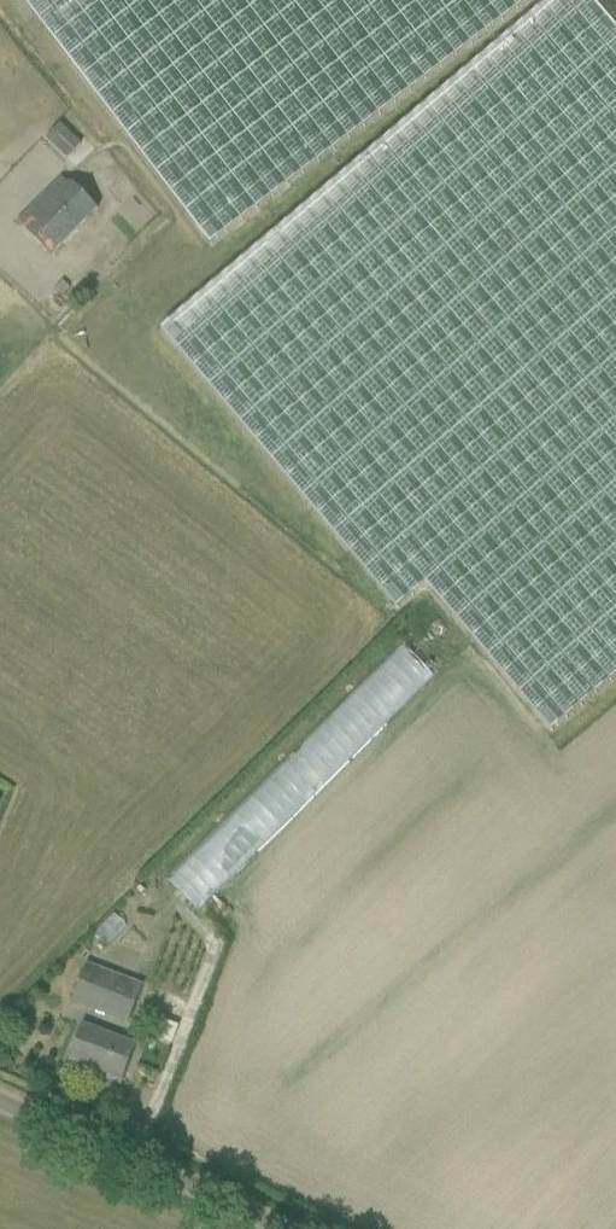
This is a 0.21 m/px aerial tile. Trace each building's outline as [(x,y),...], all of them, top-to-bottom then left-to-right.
[(210,246),(530,0),(22,0),(210,246)] [(162,330),(397,609),(425,585),(550,733),(615,678),(615,28),(598,7),(592,0),(551,0),(162,330)] [(60,126),(48,139),(68,158),(80,145),(60,126)] [(50,257),(67,240),(98,211),(72,185),(69,187),(61,179),(34,206),(17,223),(50,257)] [(54,288),(61,295),(68,288),(62,281),(54,288)] [(355,707),(177,889),(208,918),(444,678),(412,647),(354,707),(355,707)] [(128,1024),(143,985),(87,963),(73,1003),(128,1024)] [(160,1013),(152,1036),(170,1043),(179,1019),(160,1013)] [(83,1028),(79,1038),(70,1061),(106,1074),(105,1078),(120,1084),(129,1061),(134,1046),(83,1028)]
